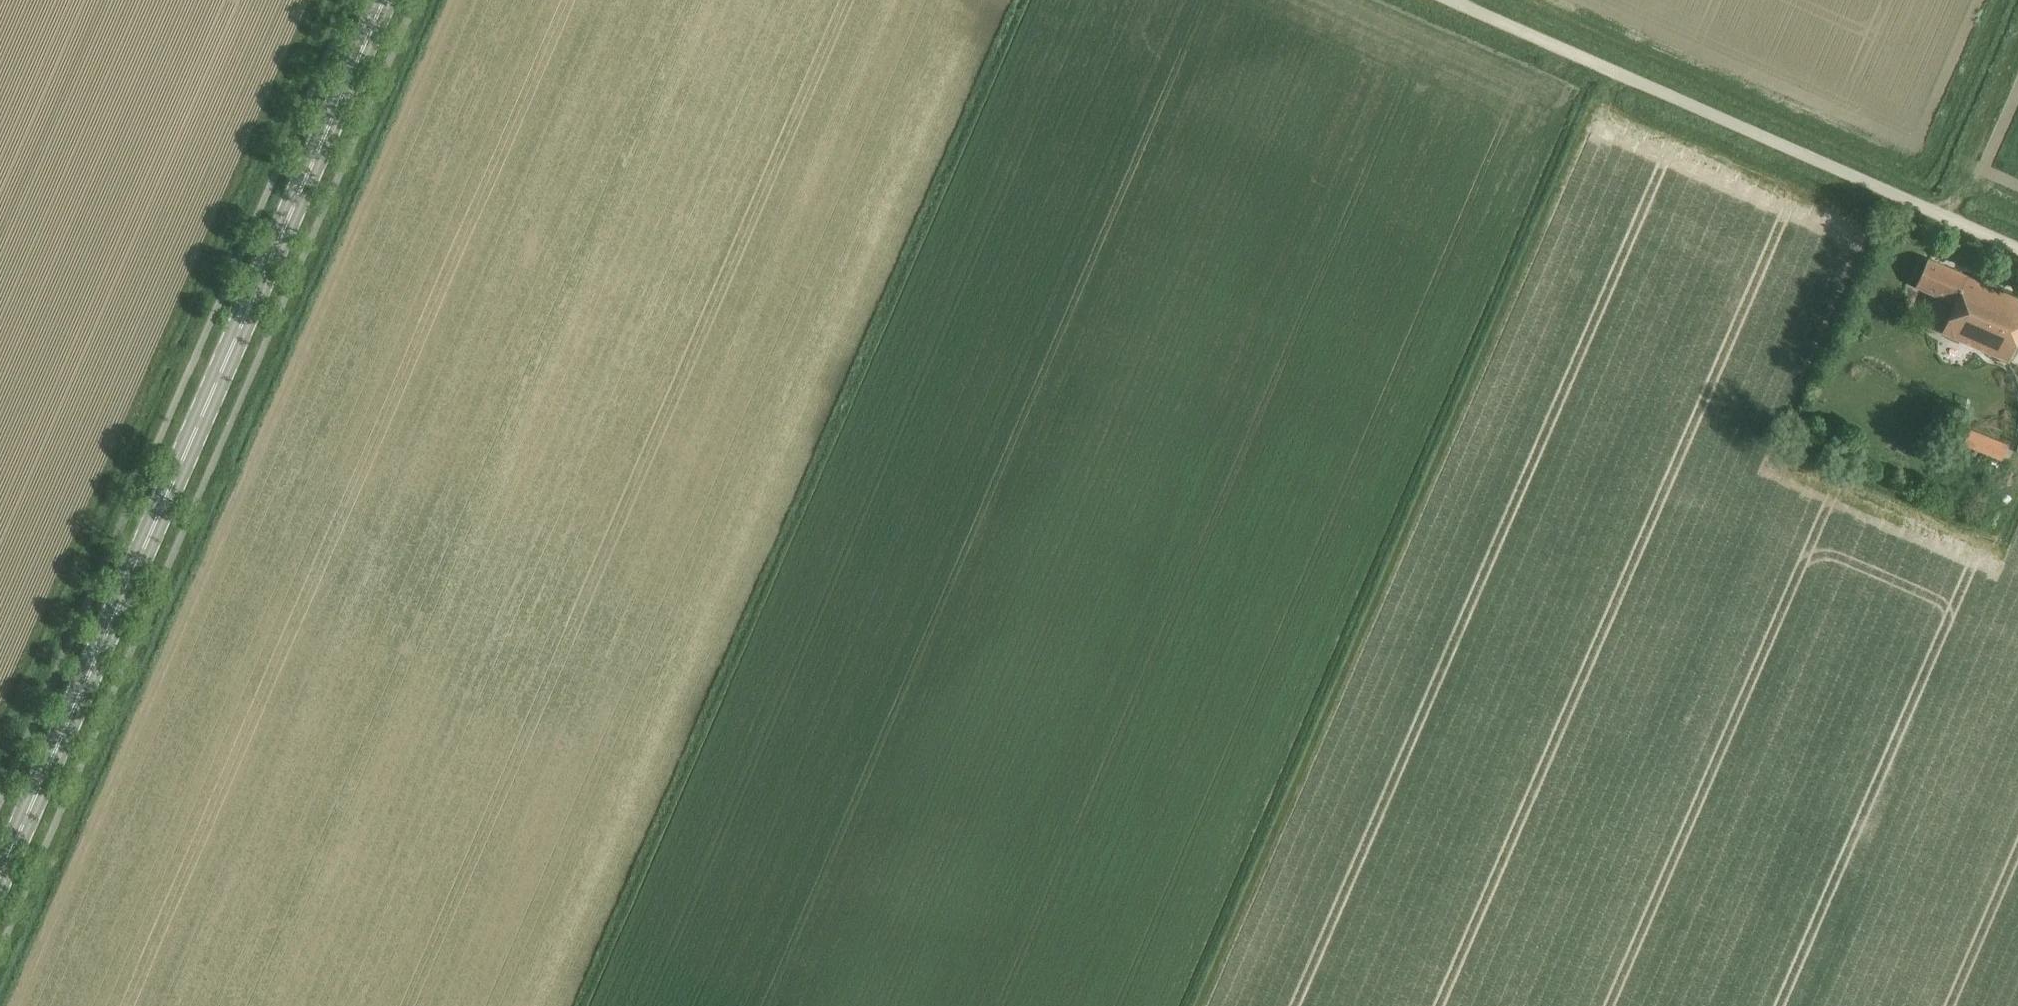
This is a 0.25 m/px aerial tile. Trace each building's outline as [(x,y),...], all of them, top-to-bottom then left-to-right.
[(1920,277),(1916,286),(1955,303),(1942,332),(2009,361),(2017,339),(2017,298),(1928,259),(1920,277)] [(2007,444),(1970,429),(1964,445),(2000,460),(2007,444)]
